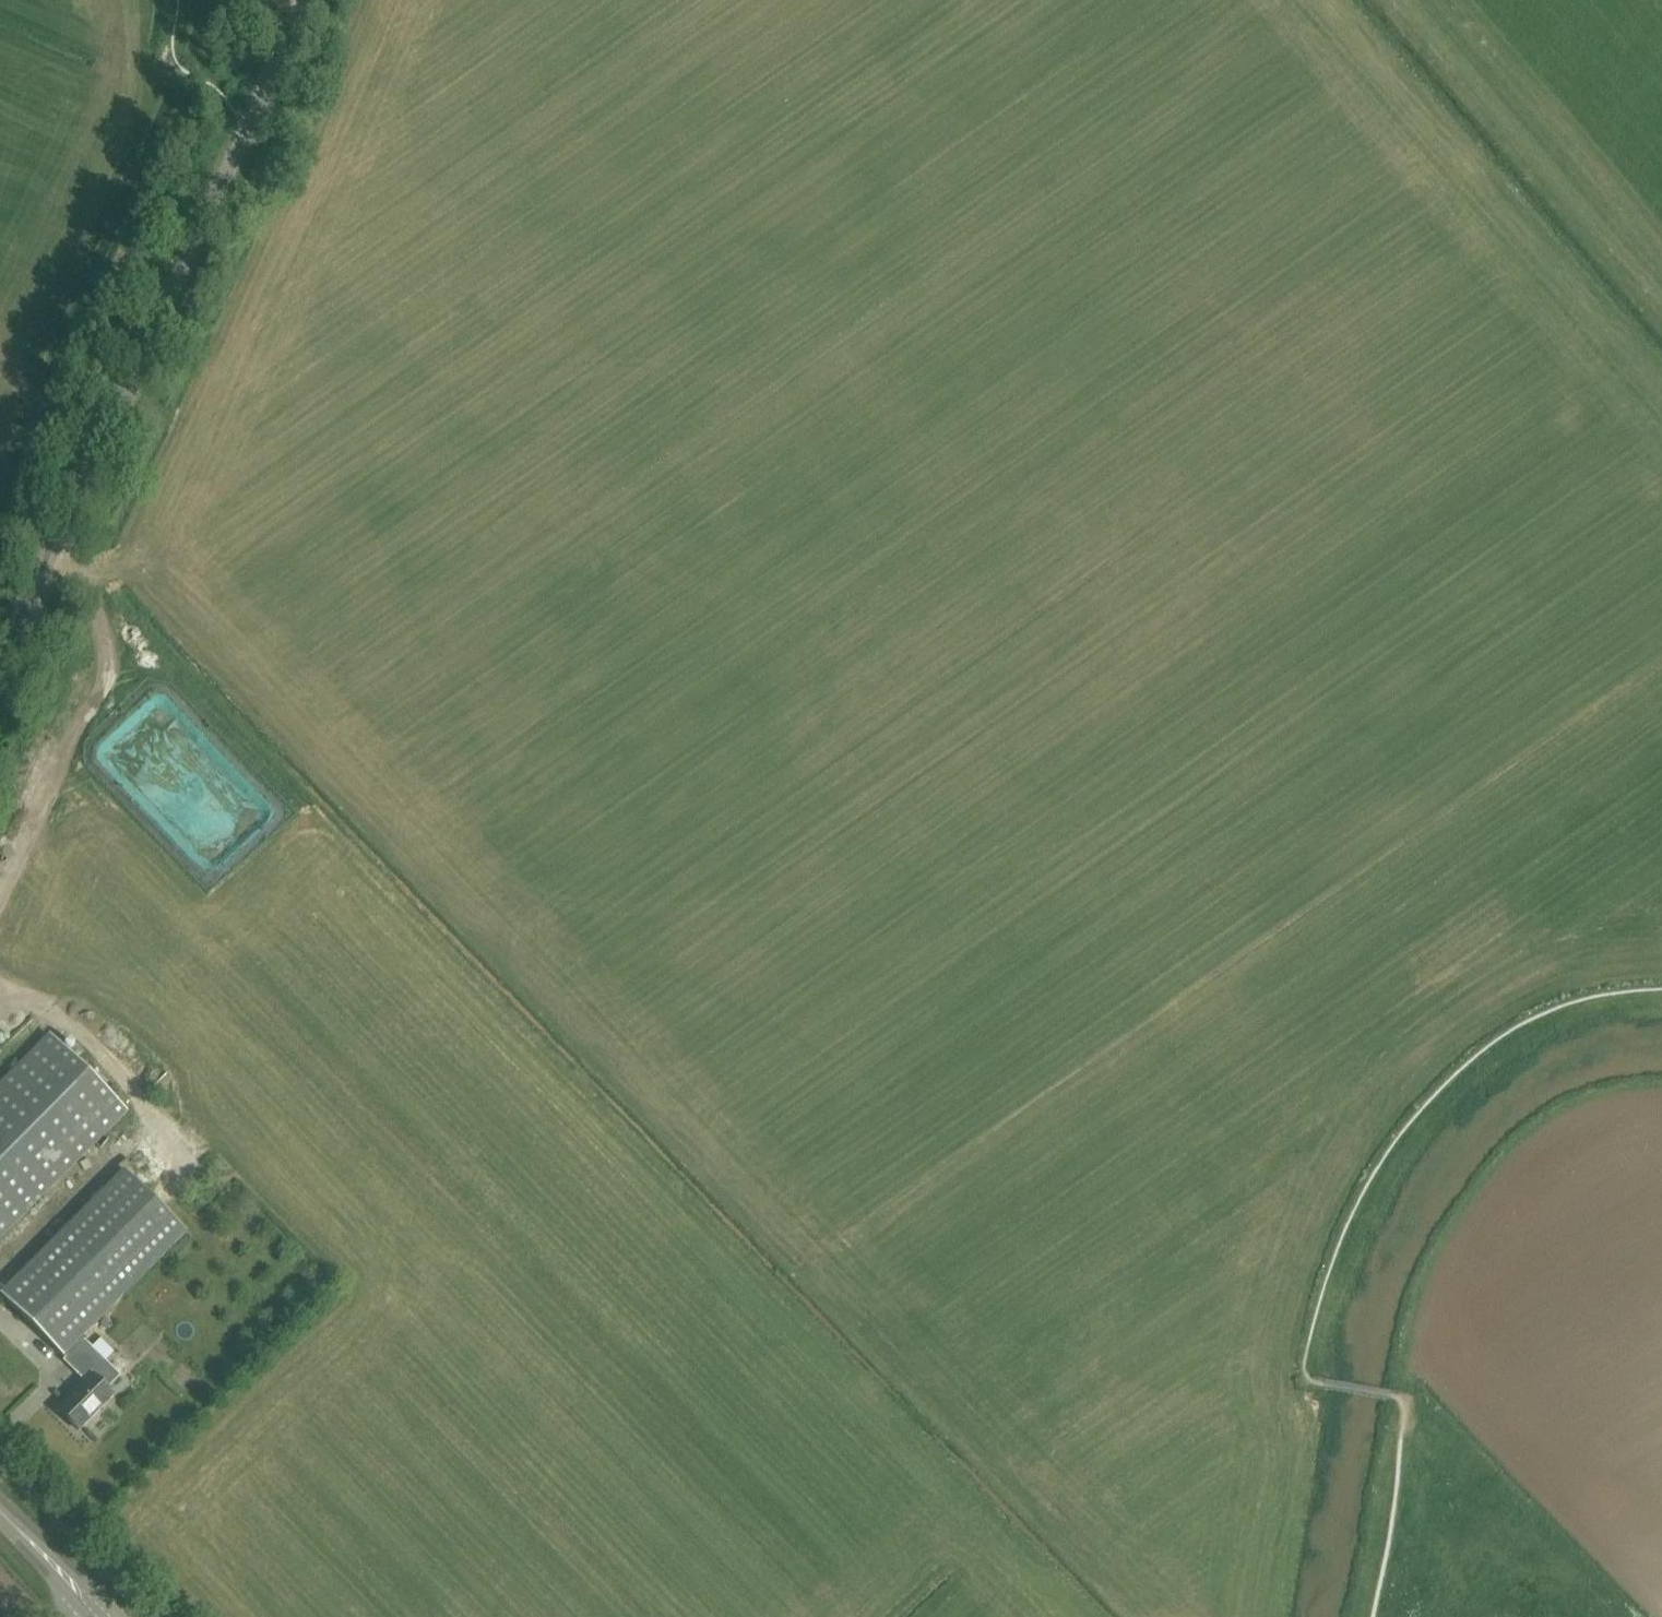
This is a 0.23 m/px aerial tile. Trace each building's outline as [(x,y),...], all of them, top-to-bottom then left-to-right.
[(49,1035),(0,1084),(0,1239),(126,1112),(49,1035)] [(185,1232),(123,1170),(1,1294),(65,1359),(64,1360),(82,1378),(74,1386),(76,1388),(56,1408),(79,1430),(113,1396),(105,1389),(118,1376),(83,1341),(80,1338),(92,1326),(185,1232)]
